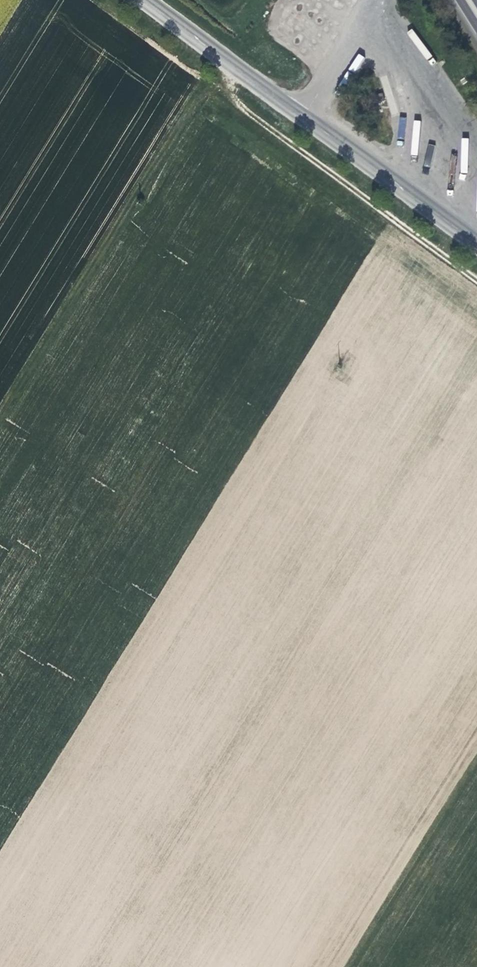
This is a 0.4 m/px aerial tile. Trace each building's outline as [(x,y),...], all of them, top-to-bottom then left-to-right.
[(413,27),(407,31),(425,60),(431,57),(413,27)] [(355,73),(366,58),(358,53),(348,69),(355,73)] [(340,83),(349,87),(355,75),(346,71),(340,83)] [(381,93),(374,94),(377,105),(384,102),(381,93)]
